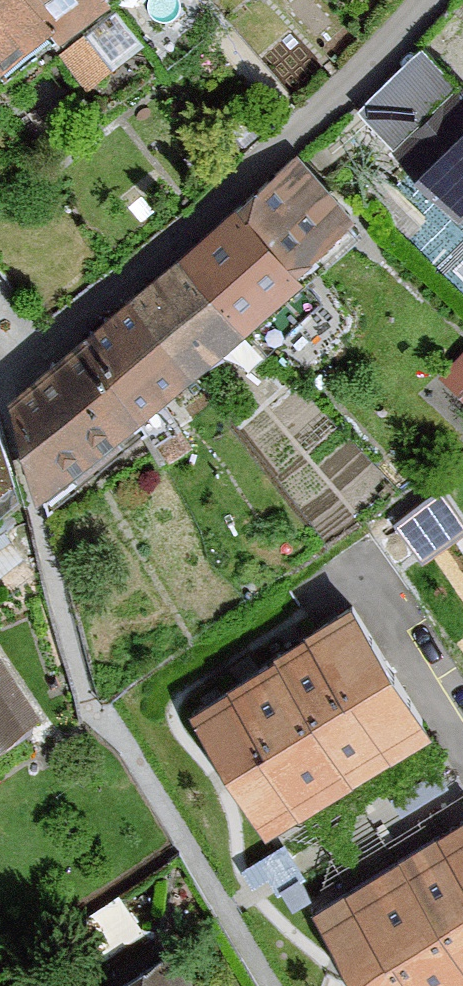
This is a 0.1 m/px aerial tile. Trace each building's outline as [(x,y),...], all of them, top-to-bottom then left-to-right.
[(22,32),(30,43),(87,0),(0,0),(0,4),(22,32)] [(0,4),(0,48),(22,32),(0,4)] [(440,90),(406,53),(346,107),(380,144),(440,90)] [(456,96),(398,154),(462,219),(462,102),(456,96)] [(243,216),(294,277),(356,227),(305,165),(243,216)] [(182,267),(241,337),(302,287),(294,277),(243,216),(182,267)] [(241,337),(182,267),(132,309),(190,379),(241,337)] [(80,351),(139,422),(190,379),(132,309),(80,351)] [(139,422),(80,351),(10,409),(48,497),(139,422)] [(351,603),(190,702),(263,820),(423,721),(351,603)] [(0,683),(0,724),(19,712),(0,683)] [(321,923),(343,961),(350,973),(359,985),(462,985),(462,835),(321,923)] [(138,950),(109,903),(74,924),(103,971),(138,950)] [(154,958),(109,985),(171,985),(154,958)]
